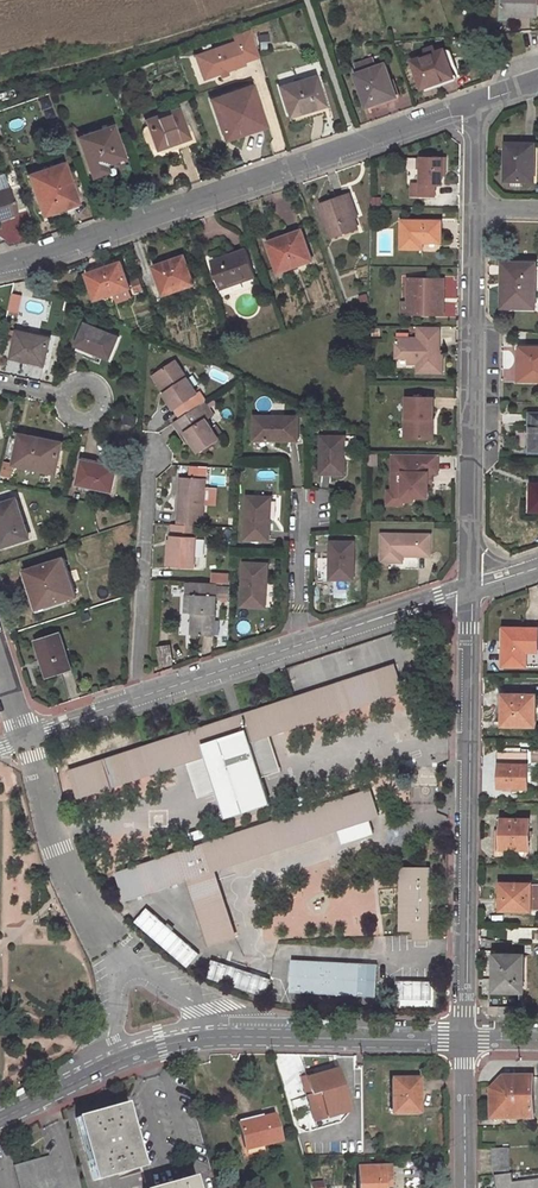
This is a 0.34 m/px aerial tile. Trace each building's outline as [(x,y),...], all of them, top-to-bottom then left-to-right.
[(235,40),(194,54),(201,76),(246,61),(245,58),(257,54),(250,30),(233,36),(235,40)] [(509,57),(503,42),(495,45),(500,60),(509,57)] [(453,77),(444,50),(413,61),(422,88),(453,77)] [(393,91),(383,62),(353,72),(365,105),(376,102),(374,98),(393,91)] [(319,105),(311,77),(277,87),(286,116),(319,105)] [(264,124),(249,85),(211,99),(223,132),(234,129),(249,123),(251,128),(264,124)] [(188,137),(177,107),(145,119),(156,149),(188,137)] [(249,123),(234,129),(235,134),(251,128),(249,123)] [(124,156),(113,126),(79,139),(93,177),(108,172),(105,163),(124,156)] [(535,178),(535,143),(505,143),(505,155),(508,155),(508,178),(535,178)] [(410,182),(410,194),(433,194),(434,183),(440,183),(440,174),(440,169),(443,169),(443,157),(419,156),(419,157),(419,167),(419,182),(410,182)] [(76,203),(62,164),(29,177),(43,215),(76,203)] [(9,191),(0,194),(0,223),(18,216),(9,191)] [(348,192),(344,193),(352,216),(356,215),(348,192)] [(352,216),(344,193),(319,202),(331,236),(356,226),(352,216)] [(440,239),(440,219),(401,219),(401,247),(421,247),(422,239),(440,239)] [(311,258),(301,229),(266,242),(277,271),(311,258)] [(255,275),(247,247),(211,259),(219,286),(255,275)] [(194,283),(185,255),(154,265),(164,293),(194,283)] [(533,307),(534,263),(502,262),(501,278),(505,278),(505,306),(533,307)] [(128,288),(119,263),(86,274),(95,299),(128,288)] [(406,314),(442,314),(442,278),(406,277),(406,301),(406,314)] [(17,312),(19,295),(10,294),(8,311),(17,312)] [(108,358),(118,335),(85,320),(75,343),(108,358)] [(439,326),(417,325),(416,338),(396,338),(395,357),(407,357),(407,363),(416,363),(416,372),(440,373),(441,351),(438,351),(428,350),(429,344),(438,344),(439,326)] [(44,364),(49,338),(17,332),(11,357),(44,364)] [(518,346),(518,358),(522,358),(522,379),(537,379),(537,346),(518,346)] [(163,396),(173,412),(178,421),(202,405),(205,403),(200,394),(196,397),(175,364),(156,376),(166,393),(163,396)] [(166,393),(156,376),(152,378),(163,396),(166,393)] [(406,395),(406,416),(405,416),(404,437),(428,437),(428,417),(432,417),(432,396),(406,395)] [(198,454),(219,441),(207,421),(210,419),(202,405),(178,421),(174,424),(182,437),(186,434),(191,442),(198,454)] [(529,414),(528,451),(537,451),(537,414),(529,414)] [(296,440),(297,417),(255,415),(254,438),(296,440)] [(57,436),(22,428),(17,452),(52,459),(57,436)] [(186,434),(182,437),(187,444),(191,442),(186,434)] [(343,474),(344,436),(321,436),(320,473),(343,474)] [(437,471),(437,453),(391,452),(390,459),(394,459),(394,470),(390,470),(390,489),(390,492),(400,492),(400,495),(411,495),(426,495),(426,482),(426,471),(430,471),(437,471)] [(111,492),(116,469),(96,465),(95,468),(81,465),(77,484),(111,492)] [(201,527),(204,480),(182,479),(181,493),(179,493),(177,525),(195,527),(201,527)] [(533,481),(532,488),(529,488),(529,510),(537,510),(537,481),(533,481)] [(390,489),(385,488),(385,502),(401,503),(401,499),(411,499),(411,495),(400,495),(400,492),(390,492),(390,489)] [(268,538),(270,497),(246,495),(244,538),(268,538)] [(17,500),(0,505),(0,534),(4,545),(29,537),(17,500)] [(168,567),(193,568),(195,527),(177,525),(170,525),(169,541),(168,567)] [(428,557),(428,535),(379,534),(379,562),(397,562),(397,557),(401,557),(428,557)] [(353,578),(353,540),(329,541),(329,577),(353,578)] [(123,554),(126,561),(133,557),(133,549),(123,554)] [(74,594),(61,557),(24,570),(28,584),(34,582),(42,605),(74,594)] [(265,605),(267,562),(243,561),(241,604),(265,605)] [(215,584),(215,582),(187,581),(186,594),(185,594),(184,611),(192,612),(192,632),(213,633),(215,595),(214,595),(215,584)] [(34,582),(28,584),(36,607),(42,605),(34,582)] [(227,584),(215,584),(214,595),(215,595),(227,596),(227,584)] [(535,665),(536,627),(502,626),(501,664),(535,665)] [(72,666),(61,632),(36,641),(47,674),(72,666)] [(267,801),(247,739),(250,738),(250,740),(402,690),(393,663),(69,769),(77,796),(201,756),(201,754),(203,753),(223,815),(267,801)] [(535,724),(536,693),(503,693),(502,724),(535,724)] [(531,763),(531,751),(499,751),(498,787),(528,787),(528,763),(531,763)] [(378,814),(370,787),(116,869),(124,896),(186,876),(208,943),(234,934),(213,868),(338,827),(338,829),(341,833),(344,837),(349,838),(353,838),(373,832),(368,817),(378,814)] [(529,849),(529,819),(502,819),(501,849),(529,849)] [(341,833),(338,829),(343,842),(353,838),(349,838),(344,837),(341,833)] [(402,866),(401,929),(403,929),(413,929),(429,929),(431,866),(402,866)] [(530,883),(500,882),(500,909),(529,910),(529,908),(530,883)] [(530,883),(529,908),(537,908),(537,884),(530,883)] [(413,939),(429,939),(429,929),(413,929),(413,939)] [(531,951),(531,941),(511,941),(511,954),(494,954),(493,998),(496,998),(496,1004),(522,1005),(523,951),(531,951)] [(209,960),(217,983),(236,977),(227,953),(209,960)] [(290,991),(358,994),(359,962),(292,959),(290,991)] [(243,989),(262,996),(269,977),(250,970),(243,989)] [(431,1006),(432,986),(402,985),(401,1005),(431,1006)] [(348,1111),(336,1069),(306,1078),(311,1096),(307,1097),(313,1121),(348,1111)] [(418,1112),(418,1077),(392,1078),(393,1112),(418,1112)] [(492,1119),(533,1119),(533,1077),(504,1077),(492,1090),(492,1119)] [(142,1166),(123,1104),(77,1119),(96,1180),(142,1166)] [(279,1138),(272,1113),(237,1123),(245,1148),(279,1138)] [(509,1145),(493,1145),(492,1172),(508,1172),(509,1145)] [(48,1155),(14,1164),(21,1187),(57,1187),(48,1155)] [(381,1167),(357,1167),(357,1187),(381,1187),(381,1167)] [(191,1178),(154,1187),(194,1187),(191,1178)]
